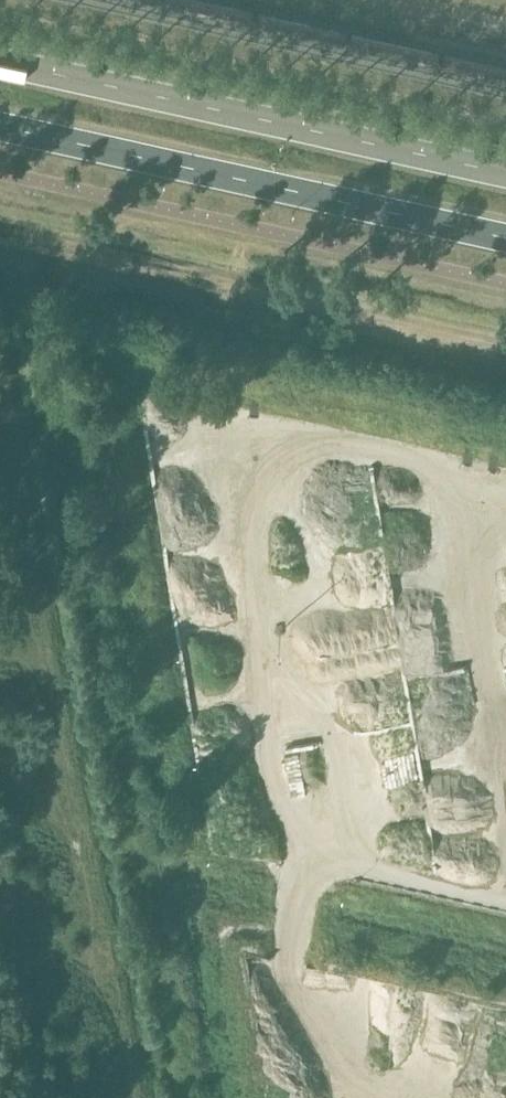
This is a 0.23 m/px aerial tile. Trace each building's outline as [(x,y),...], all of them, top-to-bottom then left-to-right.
[(328,672),(297,676),(306,743),(336,739),(328,672)]
